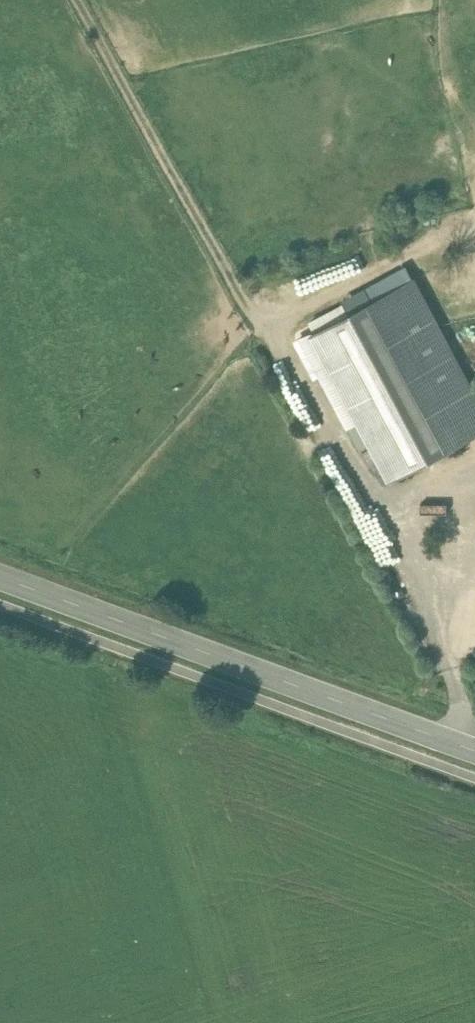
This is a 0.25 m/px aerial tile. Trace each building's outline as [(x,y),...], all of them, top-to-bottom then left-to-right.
[(389,290),(314,330),(392,476),(467,436),(474,431),(474,392),(414,277),(389,290)]
